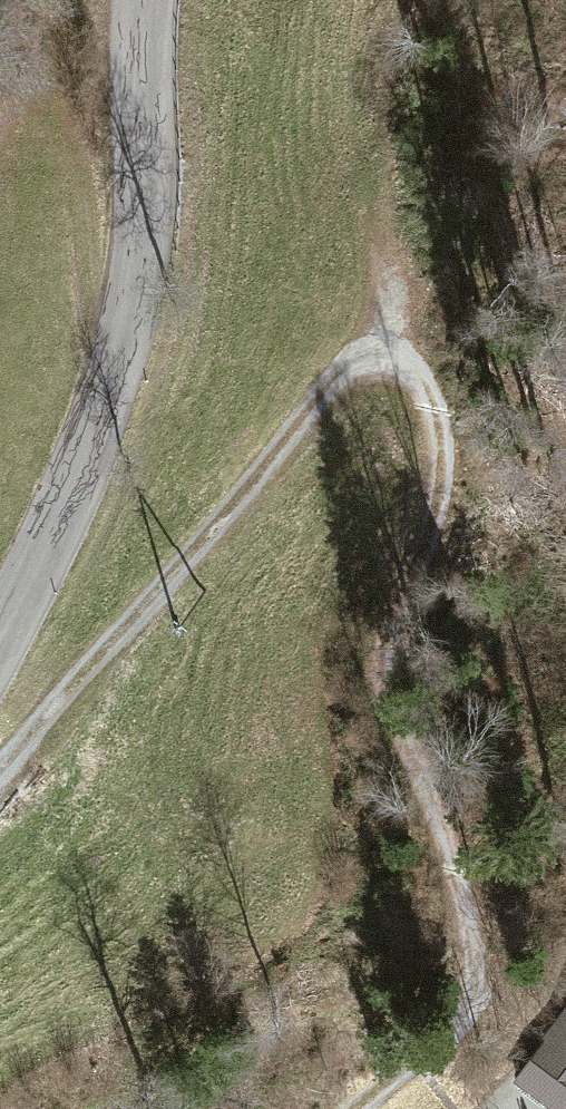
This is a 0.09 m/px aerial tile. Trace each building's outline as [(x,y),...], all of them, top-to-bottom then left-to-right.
[(510,1081),(550,1108),(565,1108),(565,1003),(510,1081)]
